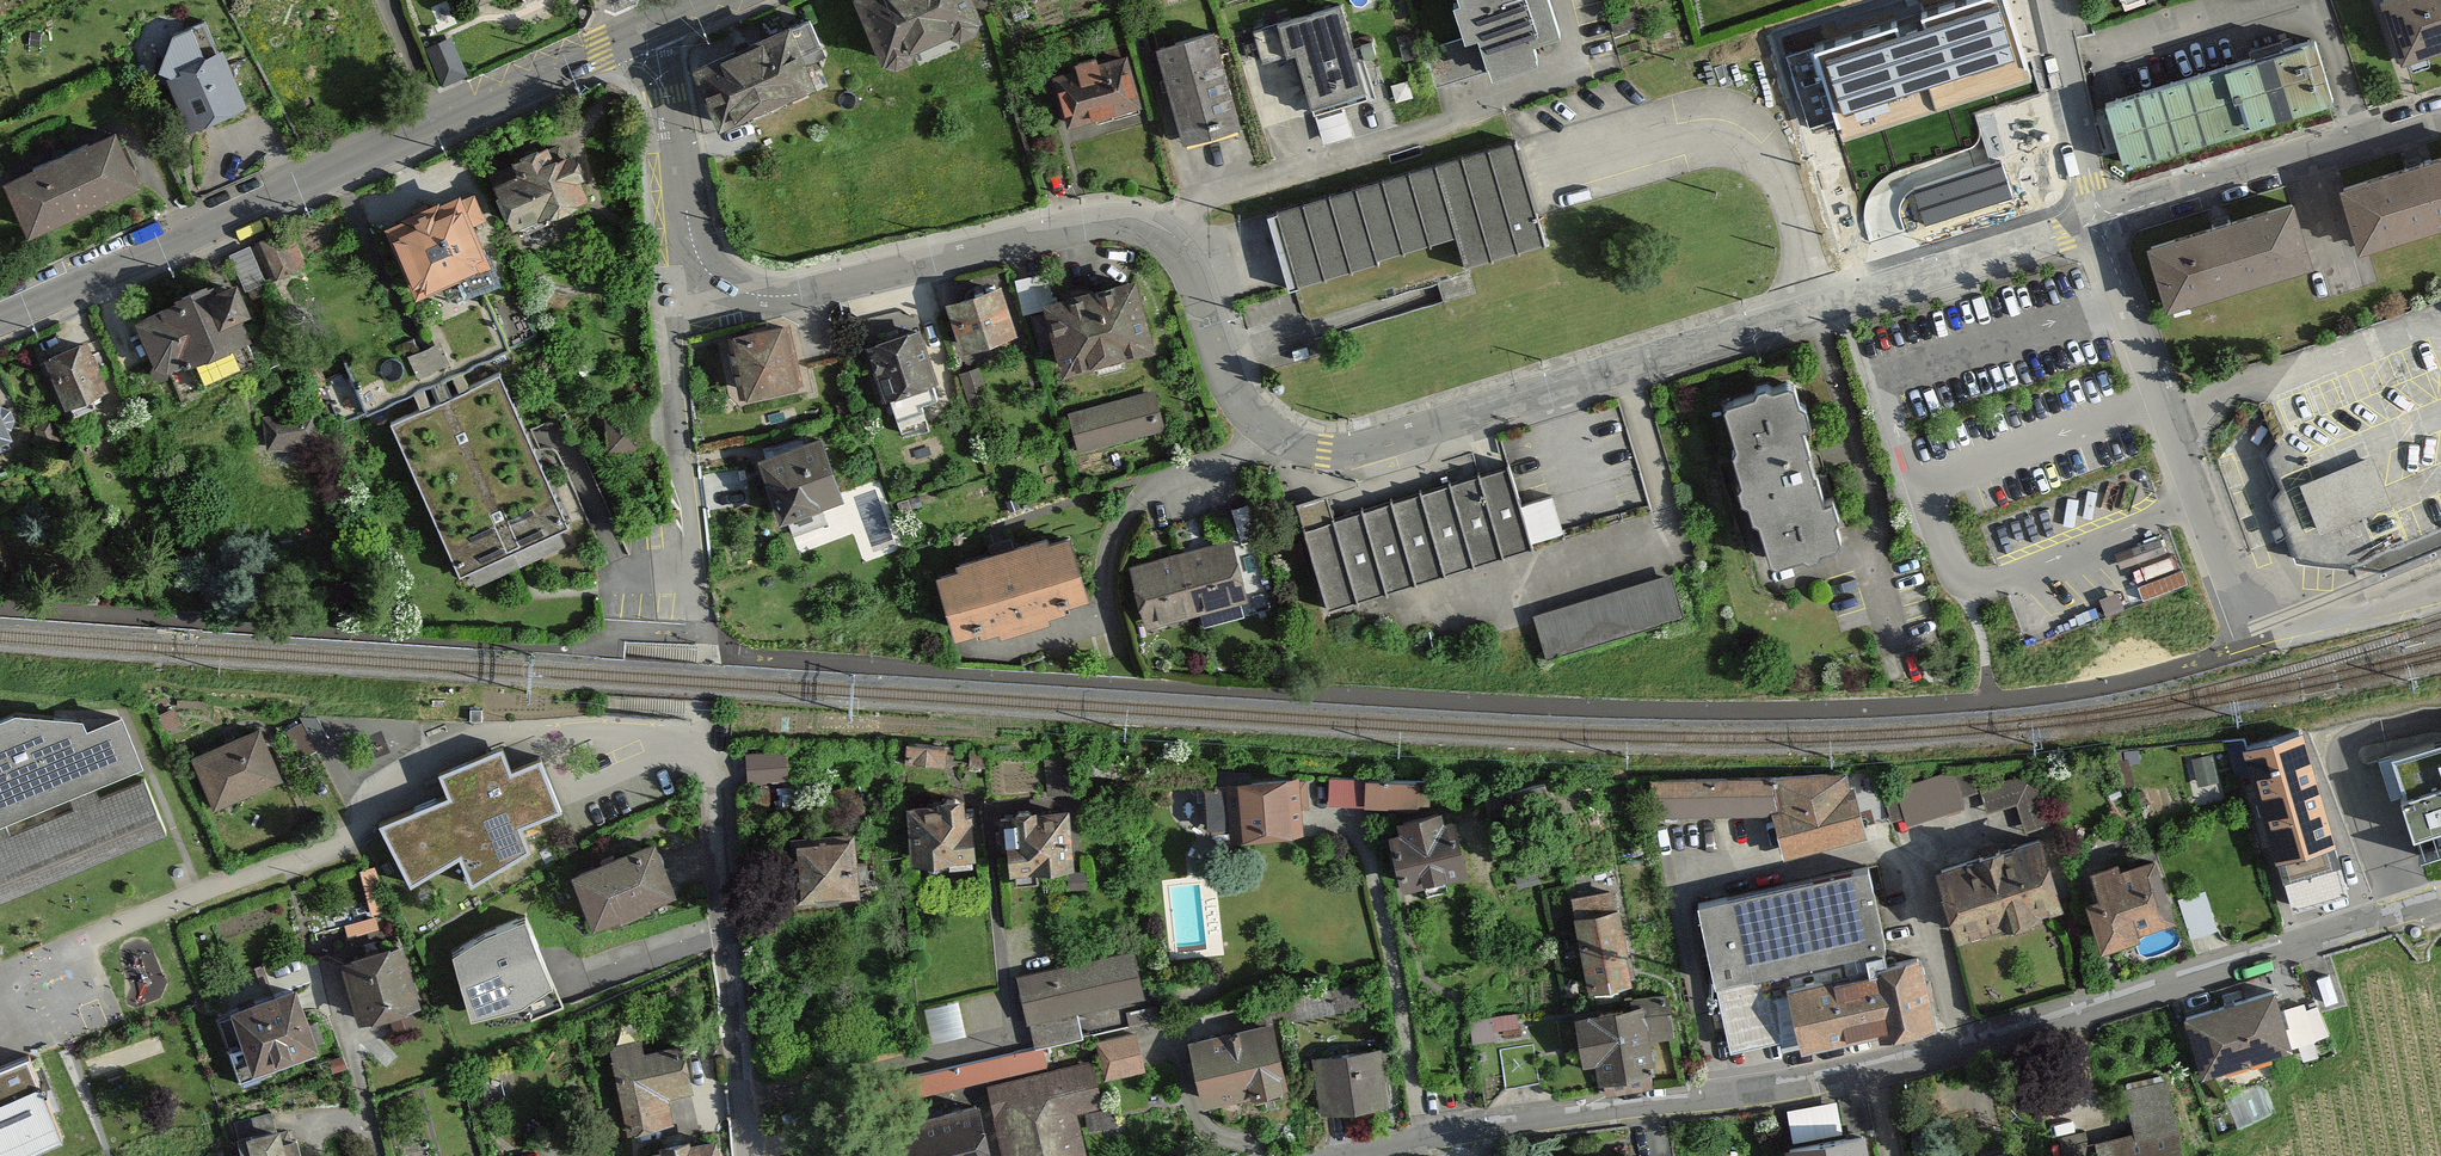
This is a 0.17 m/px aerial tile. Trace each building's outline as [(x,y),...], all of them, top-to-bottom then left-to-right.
[(877,51),(974,10),(970,0),(855,0),(877,51)] [(1366,87),(1338,0),(1336,0),(1254,26),(1264,60),(1295,50),(1312,104),(1366,87)] [(1533,50),(1528,30),(1556,22),(1549,0),(1462,0),(1482,65),(1533,50)] [(1816,36),(1842,126),(1988,86),(1988,87),(2040,73),(2020,0),(1946,0),(1816,36)] [(2394,66),(2440,52),(2440,0),(2374,0),(2394,66)] [(689,61),(715,116),(811,72),(785,16),(689,61)] [(1154,45),(1183,139),(1239,122),(1210,28),(1154,45)] [(431,42),(444,80),(470,71),(457,33),(431,42)] [(2103,109),(2123,169),(2332,101),(2312,42),(2103,109)] [(189,123),(241,99),(215,44),(163,68),(189,123)] [(1050,72),(1067,128),(1142,105),(1125,49),(1050,72)] [(1839,174),(1859,234),(2050,173),(2030,113),(1839,174)] [(23,233),(134,184),(110,129),(0,178),(0,182),(23,233)] [(1284,246),(1294,280),(1454,233),(1463,264),(1545,240),(1526,177),(1513,135),(1272,206),(1284,246)] [(512,233),(589,201),(579,178),(584,176),(572,146),(552,155),(546,140),(509,156),(517,173),(491,185),(512,233)] [(2354,255),(2440,229),(2440,150),(2333,182),(2354,255)] [(464,292),(496,277),(473,225),(486,219),(473,190),(388,229),(416,291),(456,273),(464,292)] [(2141,239),(2163,312),(2308,269),(2287,196),(2141,239)] [(265,280),(302,263),(286,229),(231,254),(247,288),(265,280)] [(1041,296),(1062,370),(1149,345),(1128,271),(1041,296)] [(944,298),(959,348),(1020,330),(1005,280),(944,298)] [(256,363),(225,283),(137,317),(169,398),(256,363)] [(2291,561),(2366,567),(2440,537),(2440,296),(2294,357),(2255,398),(2280,444),(2256,473),(2291,561)] [(728,330),(739,394),(795,383),(783,320),(728,330)] [(865,340),(881,392),(933,376),(917,324),(865,340)] [(69,406),(105,390),(85,343),(48,359),(69,406)] [(520,548),(570,525),(542,464),(500,373),(394,421),(464,574),(520,548)] [(1771,556),(1839,535),(1791,374),(1722,395),(1771,556)] [(1067,415),(1077,450),(1166,426),(1156,391),(1067,415)] [(608,410),(610,444),(645,441),(643,408),(608,410)] [(753,449),(775,515),(838,494),(816,428),(753,449)] [(1333,491),(1304,499),(1331,600),(1572,535),(1560,491),(1526,500),(1516,464),(1338,512),(1333,491)] [(933,561),(954,635),(1085,598),(1064,525),(933,561)] [(2127,549),(2145,596),(2189,580),(2170,532),(2127,549)] [(1237,547),(1181,561),(1200,623),(1256,609),(1237,547)] [(1181,561),(1140,566),(1156,634),(1200,623),(1181,561)] [(1534,612),(1547,655),(1684,613),(1671,570),(1534,612)] [(165,830),(142,775),(97,794),(91,782),(142,761),(117,714),(88,722),(84,712),(16,710),(0,716),(0,898),(165,830)] [(271,720),(193,753),(217,809),(295,776),(271,720)] [(2279,857),(2336,839),(2302,727),(2244,745),(2279,857)] [(2376,747),(2410,855),(2440,845),(2440,727),(2376,747)] [(457,793),(388,823),(412,880),(460,859),(470,880),(546,847),(535,822),(572,806),(548,752),(517,766),(508,745),(447,771),(457,793)] [(753,776),(793,775),(792,746),(752,747),(753,776)] [(1850,767),(1659,775),(1659,811),(1766,809),(1763,847),(1859,824),(1850,767)] [(1307,769),(1237,776),(1243,836),(1312,830),(1307,769)] [(1910,817),(1969,804),(1962,771),(1903,783),(1910,817)] [(1332,801),(1367,802),(1368,773),(1333,772),(1332,801)] [(2046,773),(1988,779),(1990,803),(2025,800),(2027,822),(2050,820),(2046,773)] [(1428,802),(1428,776),(1371,774),(1370,800),(1428,802)] [(984,789),(913,796),(920,862),(991,855),(984,789)] [(1080,796),(1010,805),(1017,865),(1088,856),(1080,796)] [(1467,807),(1395,827),(1412,889),(1484,870),(1467,807)] [(863,821),(804,829),(813,892),(872,884),(863,821)] [(665,829),(581,864),(606,925),(690,890),(665,829)] [(1937,864),(1960,934),(2064,900),(2041,830),(1937,864)] [(2086,895),(2103,943),(2178,916),(2155,854),(2123,865),(2120,857),(2090,868),(2099,891),(2086,895)] [(1730,1051),(1782,1040),(1784,1048),(1886,1026),(1888,1034),(1938,1023),(1921,949),(1886,956),(1866,865),(1848,869),(1734,894),(1697,902),(1730,1051)] [(1635,898),(1577,908),(1589,983),(1647,973),(1635,898)] [(455,937),(478,1013),(561,988),(539,913),(455,937)] [(415,929),(343,951),(363,1018),(435,997),(415,929)] [(1140,938),(1017,967),(1035,1044),(1089,1033),(1083,1006),(1152,989),(1140,938)] [(311,972),(227,1003),(251,1068),(335,1038),(311,972)] [(2183,1016),(2202,1078),(2294,1050),(2274,988),(2183,1016)] [(936,1037),(969,1029),(961,995),(927,1003),(936,1037)] [(1657,999),(1596,1007),(1607,1088),(1668,1080),(1657,999)] [(1281,1010),(1193,1034),(1212,1105),(1300,1081),(1281,1010)] [(898,1112),(910,1155),(1101,1155),(1088,1106),(1110,1100),(1103,1073),(1152,1060),(1141,1019),(1089,1033),(1096,1059),(898,1112)] [(687,1037),(613,1053),(630,1133),(680,1123),(673,1094),(698,1089),(687,1037)] [(1392,1041),(1317,1049),(1323,1102),(1398,1093),(1392,1041)] [(1049,1042),(925,1066),(929,1087),(1053,1063),(1049,1042)] [(23,1055),(0,1064),(0,1155),(7,1155),(55,1137),(23,1055)] [(2166,1081),(2126,1091),(2137,1133),(2105,1141),(2109,1155),(2186,1155),(2166,1081)] [(1849,1128),(1842,1095),(1792,1105),(1799,1138),(1849,1128)] [(256,1123),(264,1150),(248,1155),(323,1155),(315,1132),(296,1138),(288,1113),(256,1123)] [(640,1145),(642,1155),(736,1155),(730,1127),(640,1145)] [(1864,1131),(1788,1144),(1790,1155),(1868,1155),(1864,1131)]
